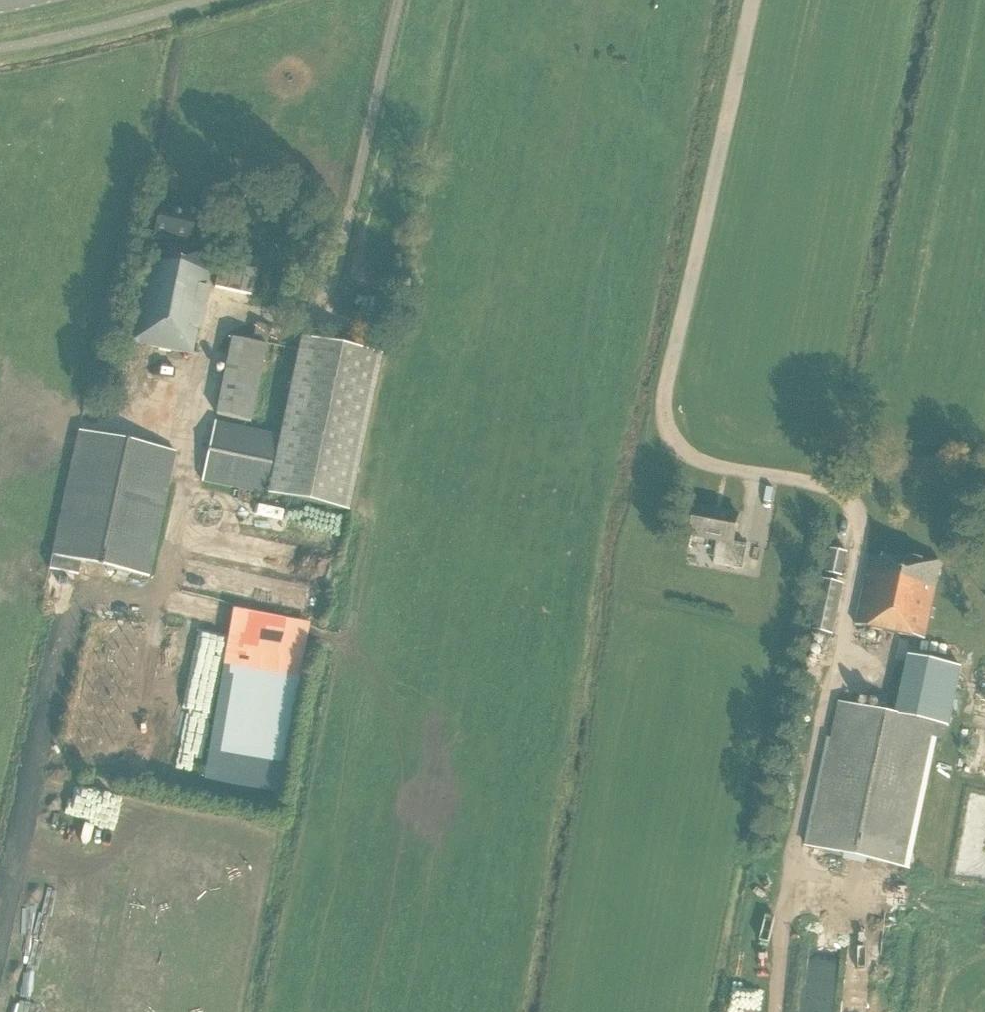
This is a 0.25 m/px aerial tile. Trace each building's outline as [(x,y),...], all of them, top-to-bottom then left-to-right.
[(190,243),(196,215),(160,208),(130,342),(118,339),(114,359),(131,363),(134,347),(139,348),(139,344),(192,355),(214,253),(174,244),(175,239),(190,243)] [(263,279),(265,268),(245,265),(244,276),(263,279)] [(214,268),(210,287),(232,292),(236,273),(214,268)] [(250,423),(270,327),(256,324),(252,343),(238,340),(233,363),(227,362),(216,415),(250,423)] [(383,353),(300,336),(267,495),(349,512),(383,353)] [(265,495),(277,436),(214,422),(202,481),(265,495)] [(79,431),(52,556),(148,577),(175,452),(79,431)] [(747,545),(733,542),(738,515),(696,507),(691,535),(718,541),(714,564),(743,569),(747,545)] [(287,524),(338,537),(342,521),(291,508),(287,524)] [(267,532),(261,555),(325,570),(330,548),(287,538),(288,537),(267,532)] [(845,547),(830,544),(825,571),(839,574),(845,547)] [(851,570),(855,549),(847,547),(843,569),(851,570)] [(941,563),(906,555),(905,563),(870,556),(856,625),(925,639),(941,563)] [(240,563),(235,585),(315,603),(320,581),(240,563)] [(838,583),(818,578),(808,627),(828,631),(838,583)] [(961,666),(908,655),(896,714),(840,703),(813,847),(909,868),(937,723),(949,725),(961,666)]
